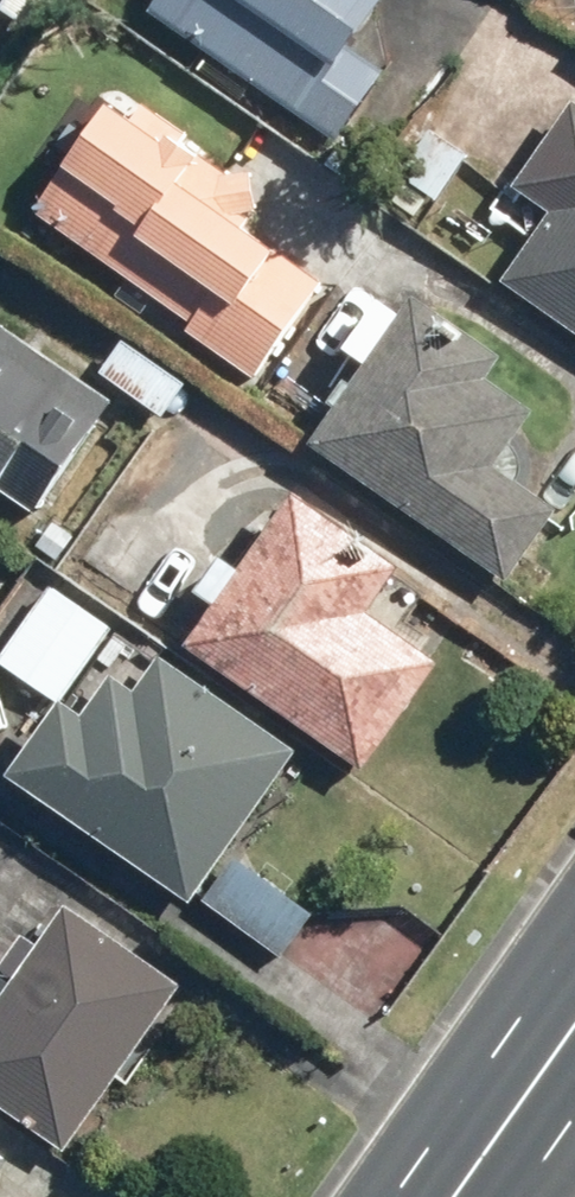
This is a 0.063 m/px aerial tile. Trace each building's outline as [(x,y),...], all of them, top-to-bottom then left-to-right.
[(147,16),(333,151),(386,76),(355,54),(394,0),(158,0),(147,16)] [(518,193),(550,215),(501,287),(574,337),(574,109),(518,193)] [(263,391),(330,295),(251,240),(267,217),(122,117),(48,224),(137,286),(129,298),(263,391)] [(504,374),(415,308),(405,322),(384,306),(344,360),(371,381),(320,449),(514,594),(561,532),(490,479),(535,419),(494,388),(504,374)] [(0,325),(0,499),(40,527),(122,411),(0,325)] [(371,781),(444,670),(372,623),(404,575),(292,500),(186,658),(371,781)] [(11,559),(0,551),(0,575),(11,559)] [(6,672),(61,709),(114,631),(59,594),(6,672)] [(194,911),(199,905),(289,965),(322,917),(231,856),(301,753),(165,662),(138,702),(111,684),(84,725),(61,709),(52,722),(9,786),(194,911)] [(60,1164),(188,993),(78,910),(18,989),(0,975),(0,1119),(60,1164)] [(15,1173),(0,1162),(0,1194),(15,1173)]
